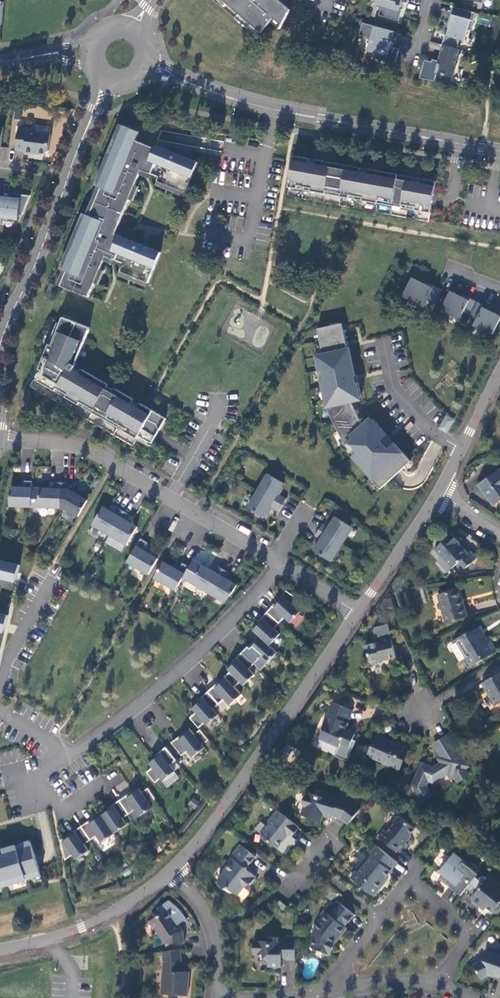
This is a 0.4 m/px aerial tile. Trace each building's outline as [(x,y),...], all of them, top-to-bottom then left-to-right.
[(279,0),(224,0),(262,33),(274,18),(282,26),(291,10),(279,0)] [(408,0),(378,0),(377,4),(382,5),(379,15),(399,21),(403,9),(401,8),(403,2),(408,3),(408,0)] [(472,31),(477,13),(454,6),(451,15),(453,15),(447,36),(465,41),(468,29),(472,31)] [(396,43),(399,33),(364,23),(360,35),(367,37),(371,42),(369,51),(378,54),(376,59),(396,64),(400,49),(391,46),(392,42),(396,43)] [(457,65),(461,50),(443,45),(440,53),(442,54),(439,61),(433,60),(433,62),(426,60),(421,78),(436,82),(438,74),(454,78),(458,66),(457,65)] [(160,252),(115,233),(141,170),(159,177),(157,181),(186,193),(199,163),(157,145),(156,148),(137,140),(140,133),(124,125),(100,185),(103,186),(92,214),(88,213),(65,271),(68,272),(62,286),(89,297),(106,256),(123,263),(119,271),(147,283),(160,252)] [(49,151),(51,134),(28,132),(29,128),(19,126),(17,150),(26,151),(25,153),(35,154),(35,153),(47,154),(49,151)] [(315,162),(295,159),(291,188),(298,189),(299,186),(312,189),(311,191),(327,194),(328,187),(343,189),(341,197),(350,198),(351,196),(364,198),(363,201),(379,204),(379,201),(394,203),(393,206),(402,208),(403,205),(416,207),(416,210),(431,213),(437,182),(315,162)] [(328,187),(327,194),(341,197),(343,189),(328,187)] [(17,214),(20,215),(31,196),(11,193),(10,198),(0,197),(0,217),(17,219),(17,214)] [(242,218),(230,218),(231,229),(242,228),(242,218)] [(259,228),(258,238),(269,238),(270,228),(259,228)] [(416,280),(408,297),(427,306),(430,301),(436,303),(443,290),(429,282),(427,285),(416,280)] [(56,286),(51,283),(47,292),(53,294),(56,286)] [(451,292),(442,309),(462,318),(465,312),(471,315),(478,301),(463,294),(462,297),(451,292)] [(494,334),(499,321),(499,316),(491,312),(492,309),(478,301),(471,315),(477,318),(475,324),(494,334)] [(80,405),(81,402),(126,428),(125,431),(138,439),(140,436),(153,443),(159,433),(167,418),(116,389),(115,390),(108,387),(109,385),(76,365),(91,328),(63,317),(60,326),(53,345),(50,344),(40,369),(42,370),(37,380),(56,391),(58,388),(68,394),(66,397),(80,405)] [(343,324),(319,329),(324,356),(319,357),(322,370),(318,371),(323,391),(326,390),(330,404),(326,405),(346,445),(349,442),(358,452),(355,455),(360,460),(357,462),(381,489),(396,476),(412,461),(395,443),(393,444),(386,436),(388,435),(373,419),(364,427),(350,400),(362,397),(358,376),(354,376),(343,324)] [(57,325),(50,344),(53,345),(60,326),(57,325)] [(58,388),(56,391),(66,397),(68,394),(58,388)] [(81,402),(80,405),(125,431),(126,428),(81,402)] [(440,428),(447,432),(454,420),(447,416),(440,428)] [(140,436),(138,439),(151,446),(153,443),(140,436)] [(499,498),(499,494),(498,491),(499,490),(499,468),(478,482),(492,504),(499,498)] [(259,491),(284,506),(287,499),(278,494),(284,483),(269,474),(265,481),(261,482),(262,485),(259,491)] [(32,506),(33,481),(26,481),(25,488),(21,488),(18,485),(16,488),(12,487),(11,505),(32,506)] [(62,508),(63,483),(55,482),(55,489),(50,489),(48,486),(45,489),(40,489),(39,507),(62,508)] [(70,483),(63,483),(62,508),(64,508),(80,517),(89,501),(82,497),(81,494),(78,495),(70,490),(70,483)] [(280,512),(284,506),(259,491),(249,508),(265,517),(271,507),(280,512)] [(110,535),(124,511),(118,507),(114,514),(112,512),(111,509),(108,510),(103,507),(93,525),(110,535)] [(131,515),(124,511),(110,535),(128,545),(138,527),(134,525),(133,521),(129,522),(127,521),(131,515)] [(324,523),(320,530),(343,545),(354,528),(337,517),(334,521),(330,522),(331,525),(330,527),(324,523)] [(343,545),(320,530),(316,536),(321,540),(320,542),(317,543),(317,546),(315,551),(332,562),(343,545)] [(464,567),(467,567),(477,558),(471,551),(469,553),(467,555),(457,543),(459,542),(459,541),(453,534),(435,549),(451,568),(459,561),(464,567)] [(150,574),(159,559),(152,555),(151,552),(148,553),(144,550),(148,542),(142,539),(128,562),(150,574)] [(469,553),(459,542),(457,543),(467,555),(469,553)] [(5,579),(17,582),(21,565),(0,560),(0,601),(5,579)] [(170,566),(164,562),(155,578),(177,590),(190,567),(183,563),(179,571),(175,568),(174,565),(170,566)] [(210,593),(224,569),(217,565),(213,571),(211,570),(211,567),(207,568),(203,565),(192,583),(210,593)] [(230,573),(224,569),(210,593),(226,602),(232,594),(238,585),(233,583),(232,579),(229,580),(227,579),(230,573)] [(463,605),(458,590),(439,597),(446,620),(466,613),(465,605),(463,605)] [(273,606),(268,612),(280,623),(285,618),(291,623),(301,612),(294,605),(299,599),(287,591),(277,602),(279,603),(275,608),(273,606)] [(252,629),(260,636),(270,646),(281,634),(275,629),(280,623),(268,612),(262,618),(264,619),(260,624),(259,622),(252,629)] [(5,633),(9,615),(0,613),(0,631),(5,633)] [(382,663),(384,659),(396,657),(389,624),(376,627),(374,630),(376,639),(377,639),(377,642),(366,644),(370,662),(374,664),(382,663)] [(487,644),(478,628),(468,633),(467,632),(456,638),(467,657),(465,658),(470,667),(483,658),(483,656),(496,649),(492,641),(487,644)] [(250,647),(244,653),(255,664),(261,658),(267,664),(278,652),(270,646),(260,636),(254,643),(255,644),(251,648),(250,647)] [(255,664),(244,653),(239,659),(240,660),(236,664),(234,663),(228,669),(232,673),(241,682),(245,686),(256,675),(250,669),(255,664)] [(482,683),(496,705),(499,703),(499,672),(482,683)] [(241,682),(232,673),(220,684),(222,686),(218,690),(216,688),(210,694),(221,706),(226,700),(232,706),(243,695),(236,688),(241,682)] [(221,706),(210,694),(204,699),(206,701),(201,704),(200,703),(193,709),(198,715),(192,720),(201,730),(207,724),(209,727),(221,717),(215,711),(221,706)] [(354,735),(349,733),(344,731),(346,728),(347,723),(346,722),(351,711),(349,710),(341,707),(331,703),(326,715),(327,715),(317,739),(337,747),(339,744),(348,748),(354,735)] [(211,742),(202,731),(196,737),(191,731),(184,737),(186,738),(181,742),(180,740),(174,746),(184,758),(190,753),(195,760),(207,750),(205,747),(211,742)] [(399,768),(408,746),(400,741),(398,745),(374,735),(366,755),(399,768)] [(454,748),(447,736),(434,743),(441,754),(437,757),(440,761),(433,766),(422,762),(412,786),(421,801),(432,795),(426,786),(428,780),(433,782),(447,772),(450,777),(454,774),(458,780),(467,774),(464,768),(468,765),(457,747),(454,748)] [(179,763),(168,750),(162,755),(164,757),(159,760),(158,759),(150,764),(155,770),(149,775),(158,785),(163,781),(166,783),(178,774),(173,768),(179,763)] [(158,801),(150,790),(144,795),(141,790),(133,795),(134,797),(130,800),(128,798),(122,803),(131,816),(137,812),(142,819),(154,810),(151,805),(158,801)] [(350,824),(361,810),(350,802),(340,799),(340,797),(322,791),(321,796),(308,791),(307,794),(305,793),(304,795),(302,801),(304,804),(301,813),(314,817),(314,814),(322,816),(323,812),(333,815),(334,813),(339,815),(350,824)] [(196,809),(199,801),(191,797),(188,805),(196,809)] [(371,811),(376,806),(371,802),(367,808),(371,811)] [(110,810),(103,816),(116,836),(129,827),(125,820),(131,816),(122,803),(115,807),(116,809),(112,812),(110,810)] [(300,825),(277,807),(268,820),(268,824),(261,833),(278,845),(288,831),(293,835),(300,825)] [(408,837),(415,827),(401,815),(396,816),(393,821),(394,825),(390,831),(386,829),(380,838),(394,848),(399,842),(405,847),(411,839),(408,837)] [(90,824),(84,829),(93,842),(99,838),(104,845),(116,836),(103,816),(95,821),(96,823),(91,826),(90,824)] [(93,842),(84,829),(77,833),(78,835),(74,838),(72,836),(63,842),(68,862),(75,857),(78,862),(91,853),(87,846),(93,842)] [(31,841),(4,850),(5,855),(0,857),(0,887),(14,883),(13,879),(32,873),(33,877),(41,875),(31,841)] [(395,858),(374,841),(368,851),(370,853),(357,870),(354,868),(349,874),(372,893),(385,877),(383,874),(395,858)] [(247,866),(256,854),(241,843),(240,842),(231,855),(233,857),(226,868),(226,870),(219,878),(220,882),(225,887),(229,886),(239,893),(244,885),(246,884),(250,884),(257,876),(251,872),(248,871),(247,866)] [(486,860),(491,854),(485,850),(481,855),(486,860)] [(451,884),(463,894),(472,883),(480,873),(455,855),(441,872),(444,874),(441,879),(447,884),(451,880),(452,882),(451,884)] [(482,870),(480,873),(472,883),(480,888),(473,897),(474,902),(480,907),(485,906),(486,905),(495,912),(499,912),(499,884),(482,870)] [(355,912),(338,899),(329,912),(326,909),(321,915),(322,920),(318,926),(316,931),(316,935),(312,943),(319,946),(318,949),(323,951),(324,948),(332,952),(335,944),(333,942),(337,936),(341,936),(348,926),(346,924),(355,912)] [(289,905),(282,900),(279,905),(286,910),(289,905)] [(173,926),(163,915),(149,929),(165,945),(185,942),(185,936),(174,925),(173,926)] [(285,953),(298,954),(299,933),(290,932),(285,936),(281,936),(281,932),(270,932),(270,936),(257,936),(256,950),(265,951),(271,955),(271,961),(284,962),(285,953)] [(180,950),(163,952),(165,962),(163,993),(188,995),(190,972),(183,971),(181,970),(180,964),(182,962),(180,950)] [(498,955),(488,951),(485,960),(474,966),(480,980),(490,976),(496,978),(497,976),(499,977),(499,954),(498,955)]
